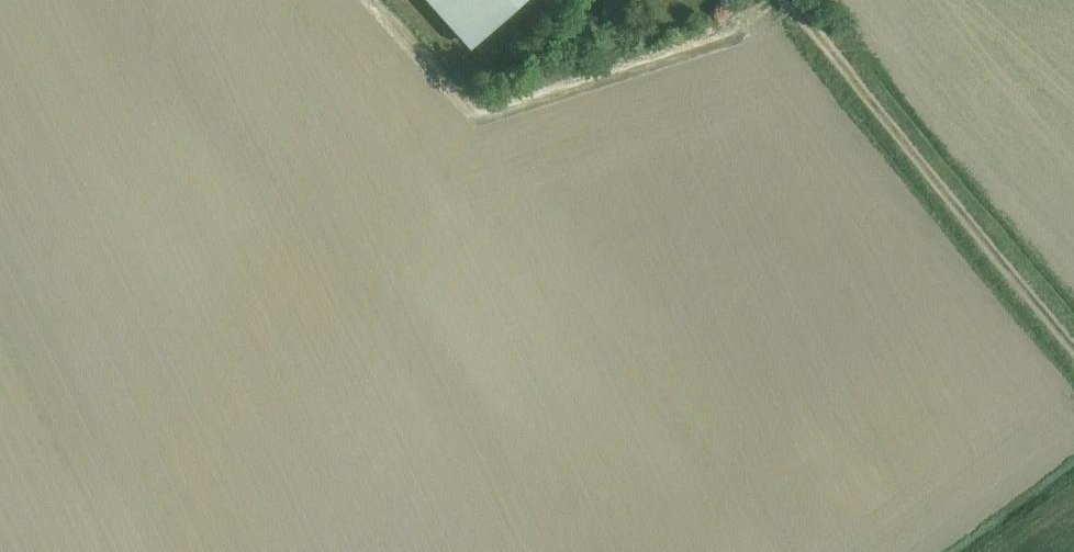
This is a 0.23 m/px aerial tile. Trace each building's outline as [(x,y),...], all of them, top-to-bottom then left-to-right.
[(473,46),(525,0),(432,0),(473,46)]
